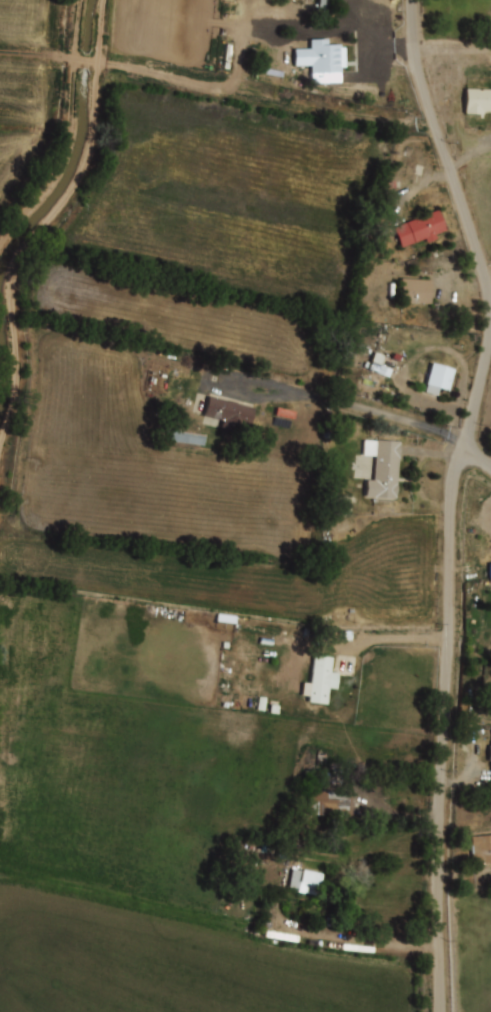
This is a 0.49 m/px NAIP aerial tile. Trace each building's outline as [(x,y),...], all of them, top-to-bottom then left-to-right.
[(329,0),(317,0),(313,25),(324,27),(329,0)] [(310,46),(340,46),(341,53),(344,53),(345,69),(342,69),(342,73),(326,73),(326,83),(311,83),(310,46)] [(465,89),(490,89),(490,112),(482,112),(482,115),(465,115),(465,89)] [(393,229),(438,211),(446,232),(436,236),(438,240),(428,244),(426,239),(401,249),(393,229)] [(389,369),(370,363),(368,370),(387,376),(389,369)] [(431,365),(452,371),(447,391),(439,388),(437,396),(426,393),(428,387),(425,386),(431,365)] [(209,397),(255,409),(250,428),(204,416),(209,397)] [(170,439),(202,447),(205,438),(172,429),(170,439)] [(364,442),(399,444),(396,500),(366,498),(366,482),(373,482),(375,457),(363,456),(364,442)] [(313,656),(331,658),(330,672),(338,673),(336,689),(327,688),(325,703),(308,701),(313,656)] [(309,791),(346,793),(345,818),(307,816),(309,791)] [(471,836),(490,835),(490,862),(473,863),(471,836)] [(292,870),(301,871),(302,870),(323,874),(319,896),(298,892),(299,889),(289,887),(292,870)]
